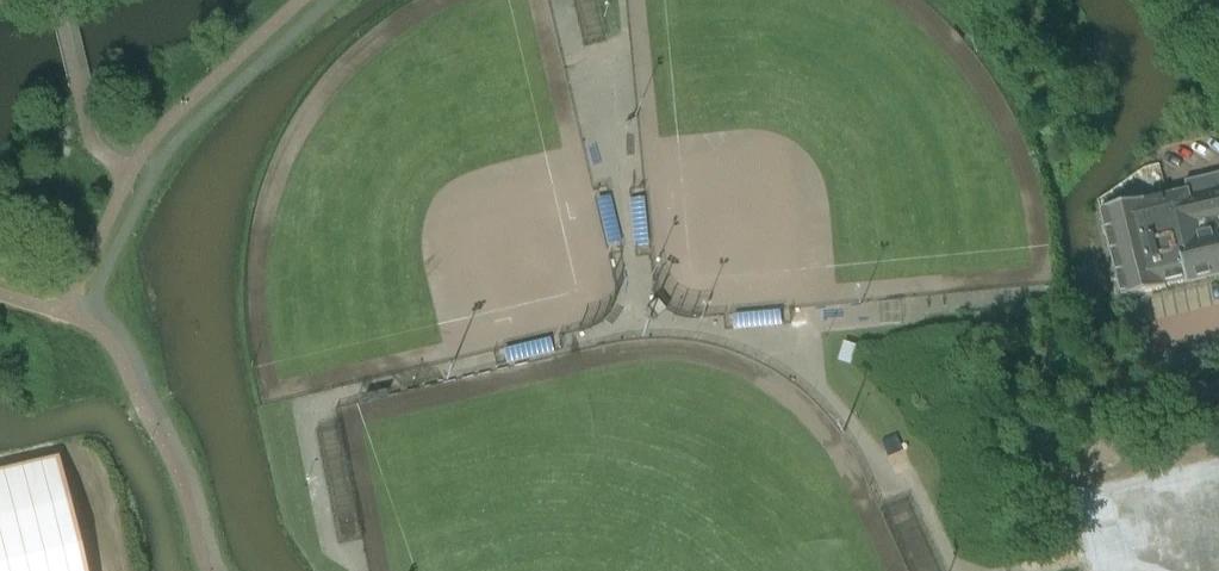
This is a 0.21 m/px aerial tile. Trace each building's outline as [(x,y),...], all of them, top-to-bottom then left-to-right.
[(1101,209),(1122,297),(1125,297),(1152,290),(1153,295),(1218,279),(1218,173),(1187,181),(1189,190),(1167,195),(1146,200),(1145,199),(1101,209)]
